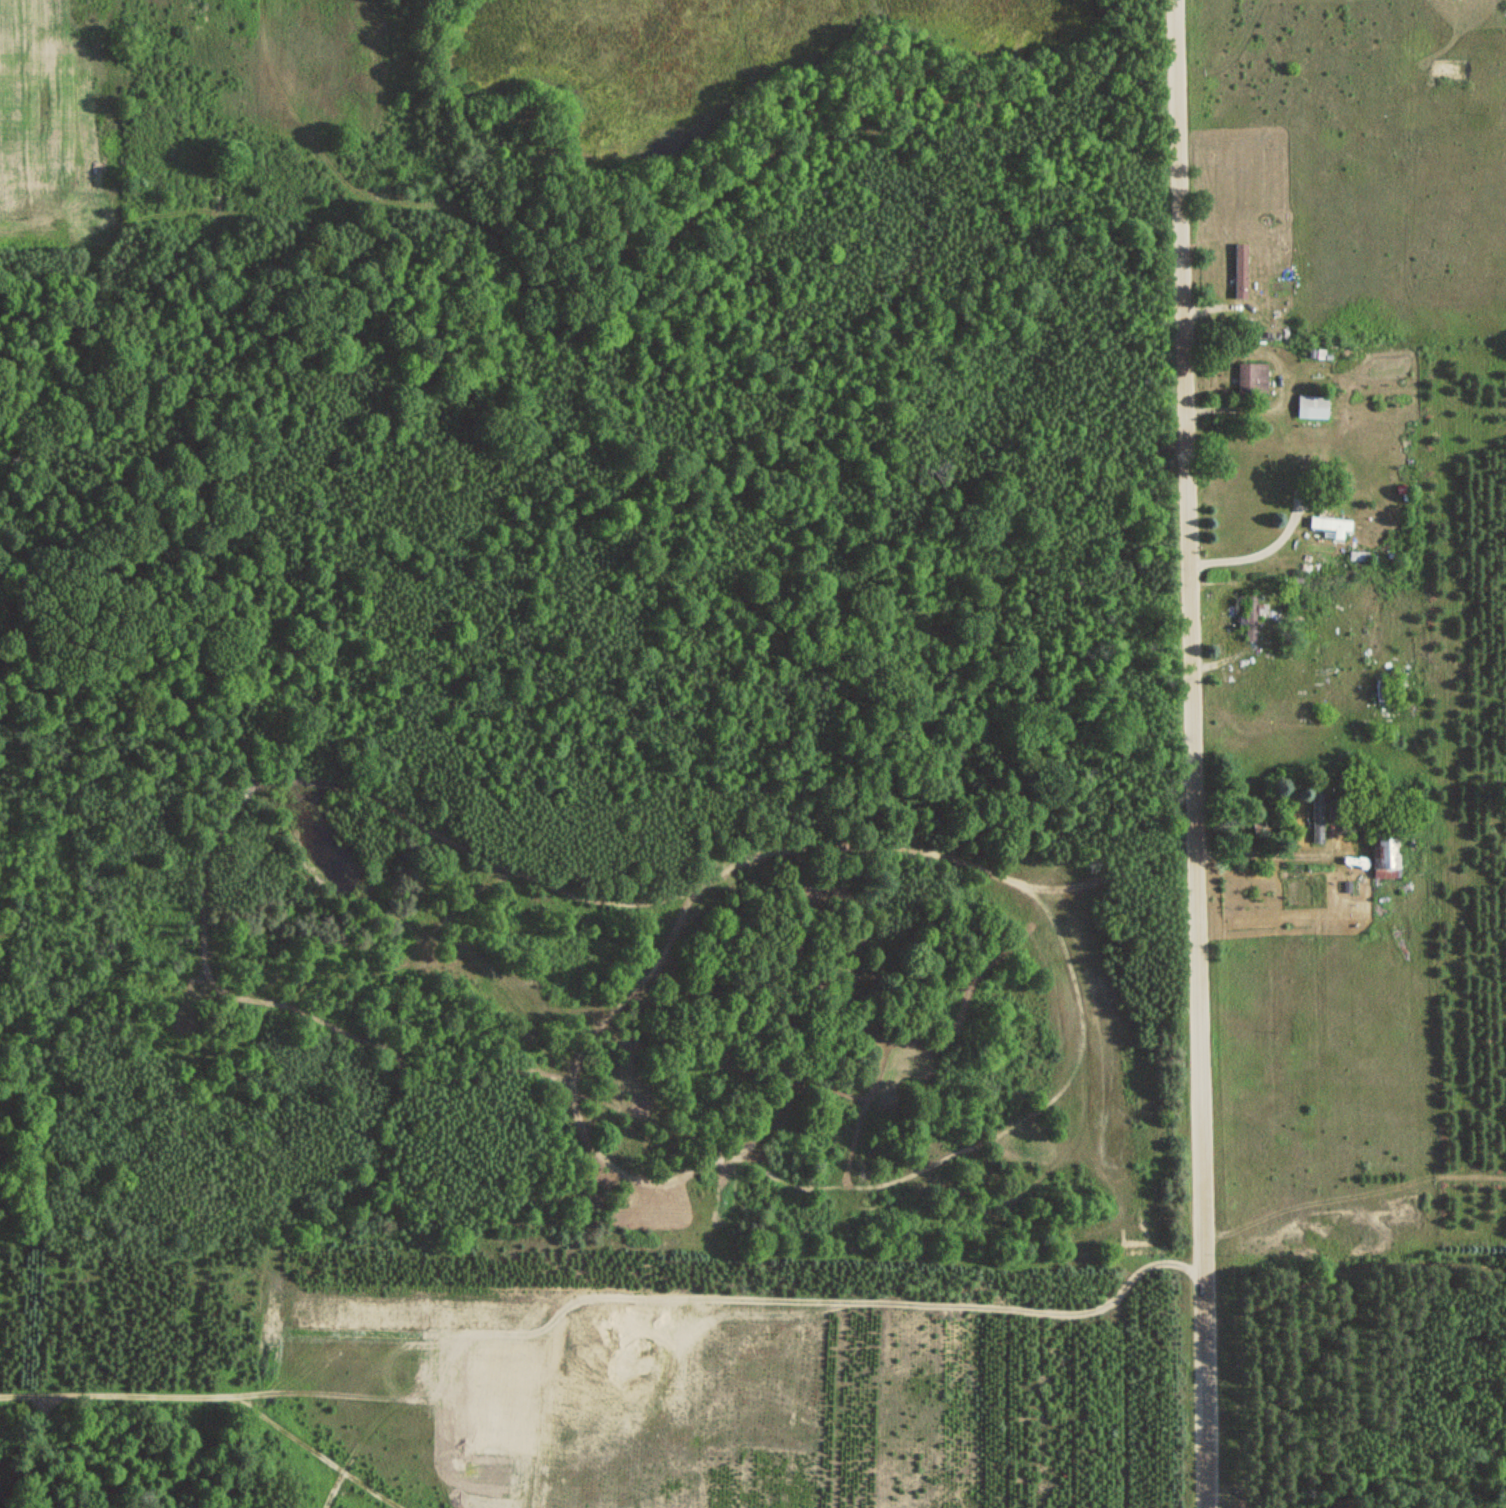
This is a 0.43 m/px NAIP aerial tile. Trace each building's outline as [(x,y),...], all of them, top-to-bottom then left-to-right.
[(1246,300),(1246,244),(1232,244),(1232,300),(1246,300)] [(1265,364),(1236,364),(1236,396),(1265,396),(1265,364)] [(1295,419),(1326,419),(1326,397),(1295,397),(1295,419)] [(1349,519),(1307,517),(1306,529),(1332,531),(1332,539),(1340,540),(1340,532),(1348,533),(1349,519)] [(1255,605),(1254,605),(1254,593),(1243,593),(1243,641),(1255,641),(1255,605)] [(1323,842),(1323,789),(1311,789),(1311,842),(1323,842)] [(1370,878),(1397,878),(1397,838),(1370,838),(1370,878)]
